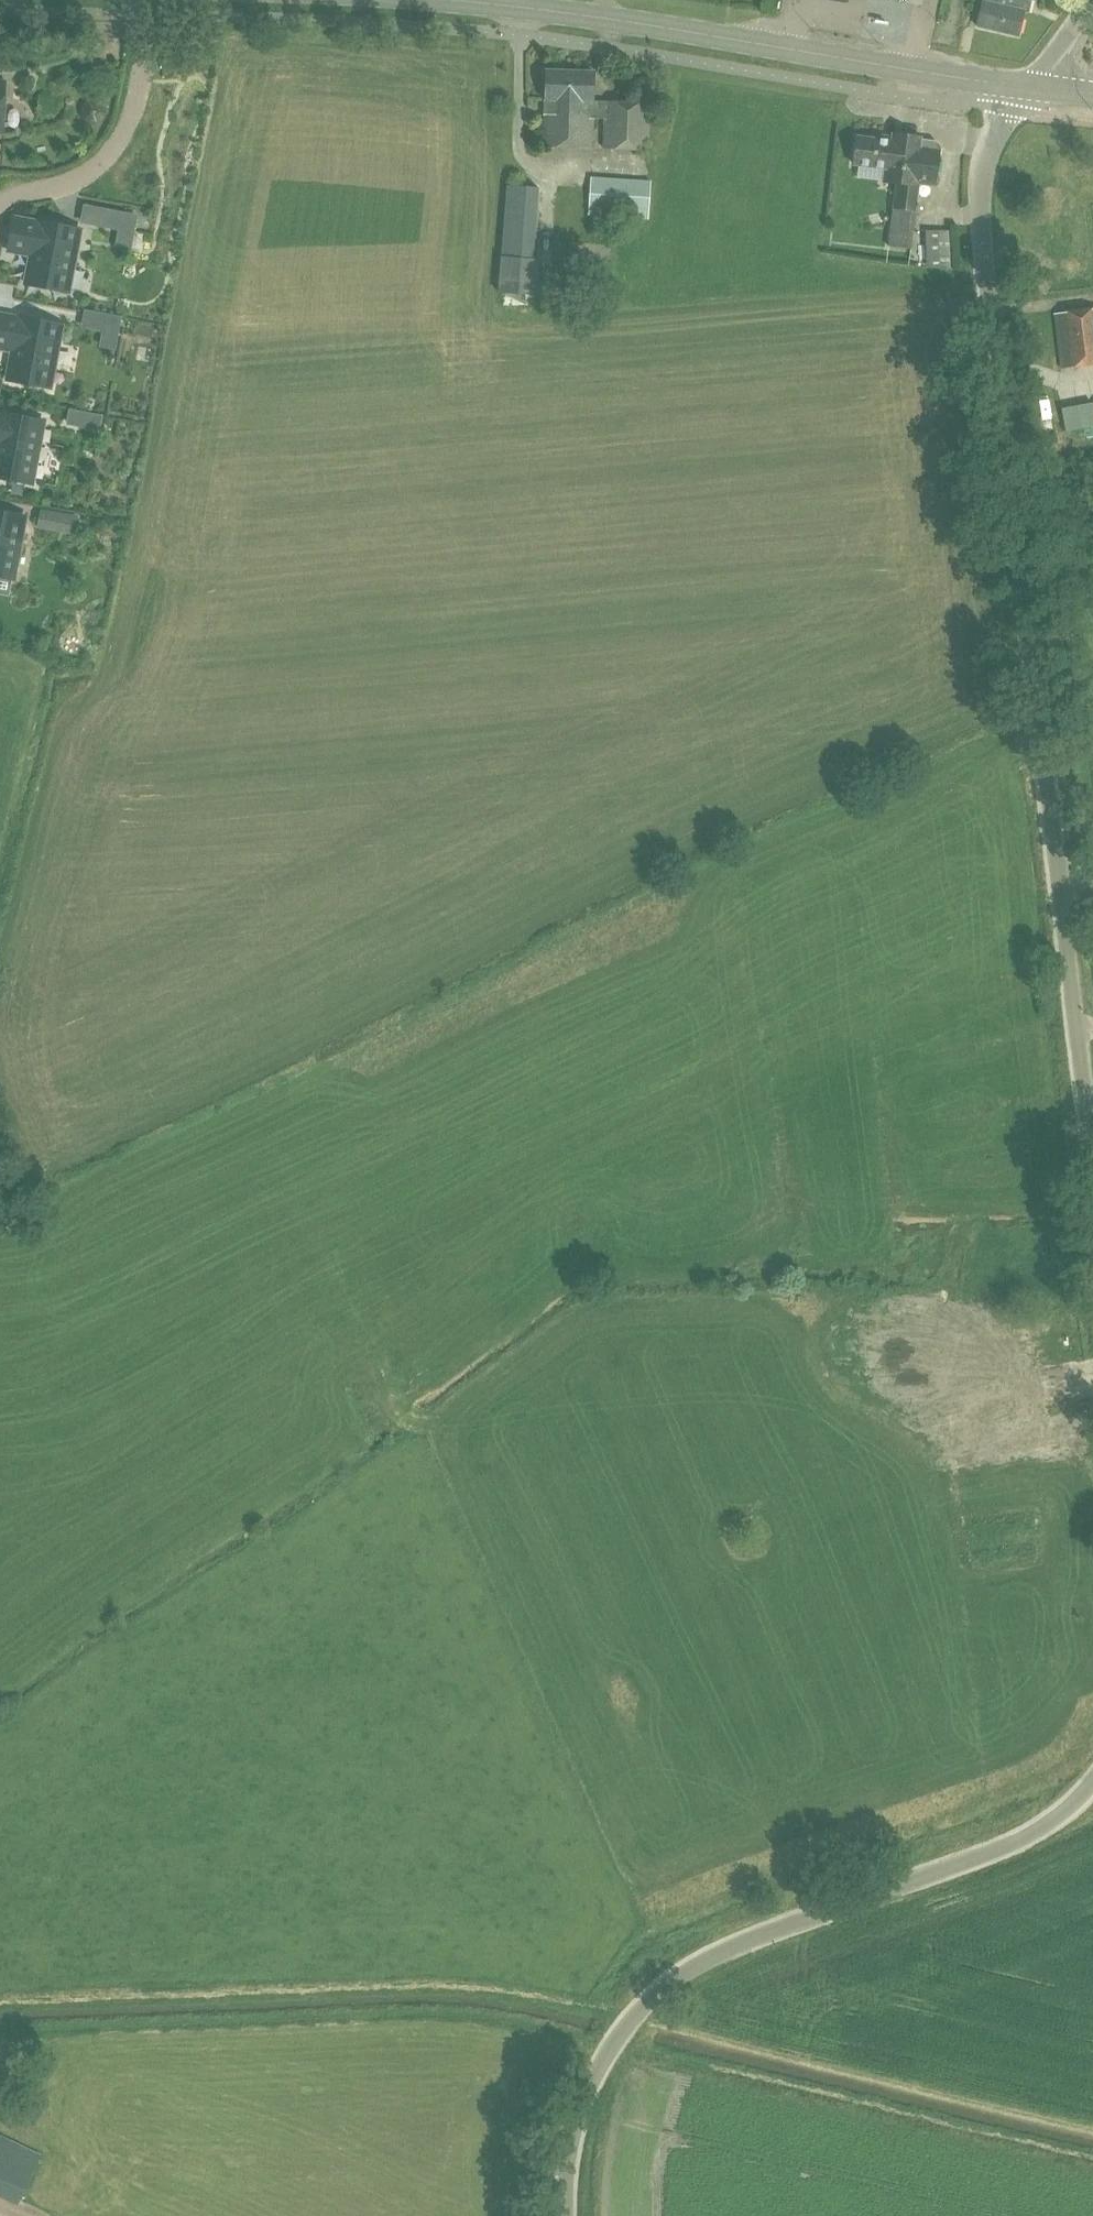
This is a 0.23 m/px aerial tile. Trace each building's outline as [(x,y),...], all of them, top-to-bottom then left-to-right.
[(1019,36),(1027,0),(984,0),(978,26),(1019,36)] [(604,148),(648,150),(650,103),(593,101),(594,72),(547,71),(544,147),(592,148),(593,118),(605,119),(604,148)] [(89,116),(103,126),(113,112),(99,102),(89,116)] [(889,246),(911,249),(919,184),(935,186),(940,149),(935,141),(921,140),(921,138),(893,135),(893,137),(877,135),(876,139),(858,136),(857,144),(854,144),(853,157),(856,157),(855,165),(885,169),(883,181),(897,183),(889,246)] [(653,181),(593,177),(591,216),(649,219),(653,181)] [(499,306),(530,309),(531,296),(538,296),(541,259),(528,258),(533,189),(507,186),(499,306)] [(9,251),(31,255),(26,284),(69,292),(81,230),(38,222),(15,218),(9,251)] [(927,230),(928,267),(940,267),(959,267),(960,230),(940,230),(927,230)] [(1062,368),(1092,364),(1092,309),(1055,314),(1062,368)] [(12,353),(8,373),(55,382),(65,326),(0,314),(0,351),(12,353)] [(32,481),(44,419),(0,411),(0,475),(32,481)] [(87,429),(101,432),(104,418),(90,415),(87,429)] [(39,520),(76,527),(78,518),(41,511),(39,520)] [(15,579),(26,517),(0,512),(0,576),(15,579)] [(20,2199),(42,2156),(0,2136),(0,2189),(20,2199)]
